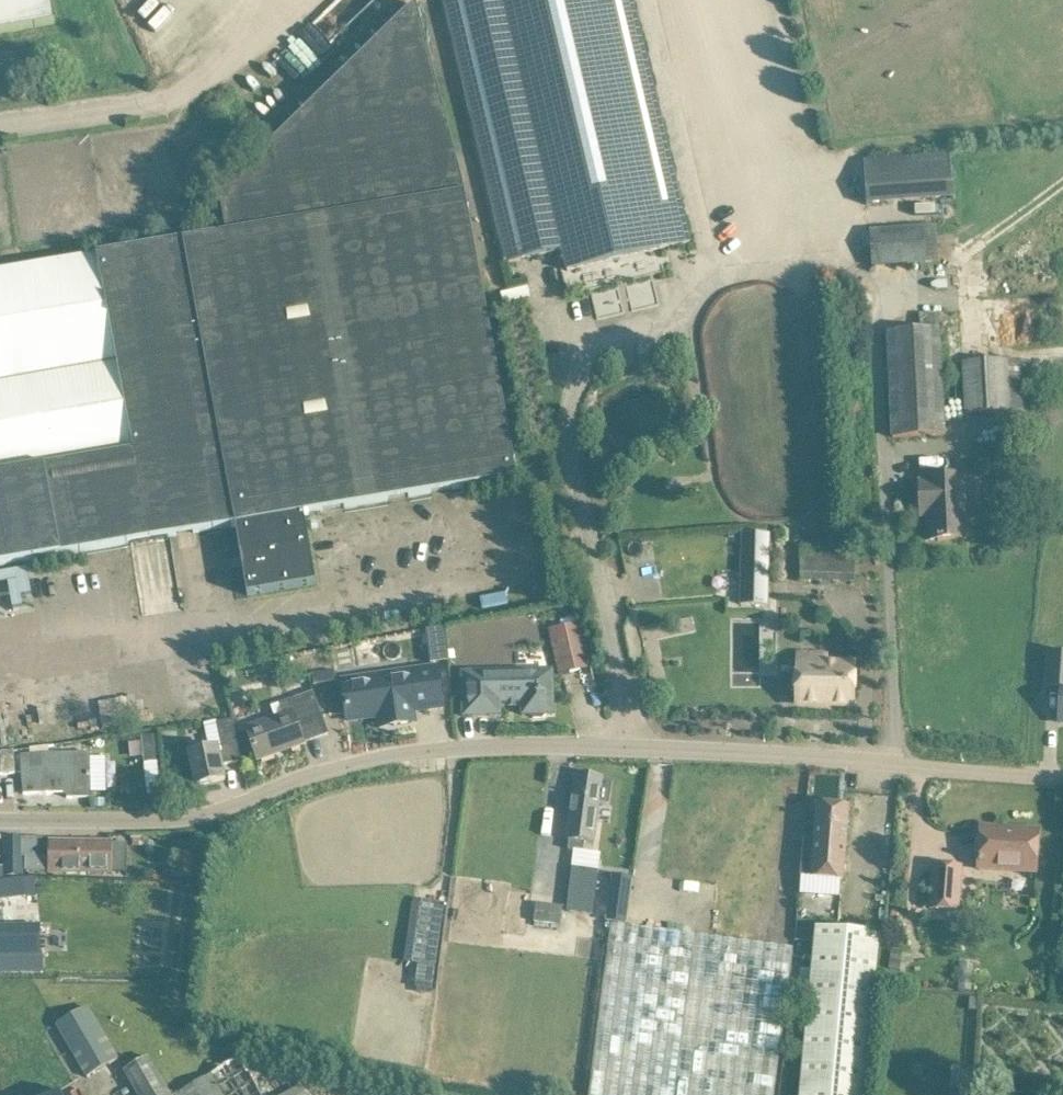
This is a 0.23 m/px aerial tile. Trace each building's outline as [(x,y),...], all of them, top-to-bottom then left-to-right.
[(55,25),(51,0),(0,0),(0,35),(55,25)] [(507,265),(562,252),(567,273),(690,244),(632,0),(444,0),(507,265)] [(235,525),(247,597),(316,585),(303,513),(515,476),(466,195),(415,6),(219,198),(225,232),(0,272),(0,567),(235,525)] [(300,60),(294,54),(270,77),(290,97),(326,62),(312,48),(300,60)] [(954,197),(950,154),(864,161),(867,204),(954,197)] [(1062,223),(1062,213),(1058,206),(1045,215),(1054,229),(1062,223)] [(938,264),(936,227),(869,231),(871,267),(938,264)] [(618,295),(618,273),(605,273),(605,295),(618,295)] [(998,286),(1000,298),(1035,291),(1032,279),(998,286)] [(923,290),(905,293),(908,307),(925,304),(923,290)] [(945,436),(944,415),(938,315),(919,316),(920,331),(887,333),(893,439),(945,436)] [(1022,412),(1019,360),(961,363),(964,415),(1022,412)] [(928,504),(928,518),(929,542),(967,540),(964,479),(927,480),(927,484),(920,484),(921,504),(928,504)] [(771,535),(743,534),(741,606),(768,607),(771,535)] [(1051,556),(1059,545),(1052,540),(1044,551),(1051,556)] [(856,553),(834,553),(801,552),(800,581),(855,583),(856,553)] [(580,622),(549,629),(560,676),(591,669),(580,622)] [(426,631),(430,664),(448,662),(445,627),(426,631)] [(367,630),(351,636),(356,651),(372,644),(367,630)] [(800,653),(799,666),(798,705),(852,706),(853,667),(827,667),(827,654),(800,653)] [(1049,666),(1048,688),(1062,689),(1059,724),(1062,724),(1062,656),(1050,655),(1049,666)] [(611,656),(597,659),(610,712),(623,709),(611,656)] [(392,716),(394,727),(415,724),(414,713),(442,709),(436,668),(380,676),(381,682),(344,688),(346,701),(348,722),(392,716)] [(553,716),(553,694),(552,672),(469,674),(469,691),(463,691),(463,718),(501,717),(500,704),(522,703),(523,716),(553,716)] [(648,684),(636,688),(640,701),(652,698),(648,684)] [(283,751),(284,753),(304,745),(303,744),(328,735),(313,693),(272,708),(276,719),(246,729),(258,761),(277,755),(276,753),(283,751)] [(237,745),(232,721),(217,724),(222,748),(189,755),(192,766),(196,787),(225,781),(222,767),(241,763),(237,745)] [(154,736),(142,737),(144,764),(156,763),(154,736)] [(15,775),(13,753),(2,754),(0,757),(0,776),(15,775)] [(90,756),(23,757),(23,774),(23,795),(67,794),(67,799),(91,799),(91,793),(106,793),(105,758),(90,758),(90,756)] [(612,783),(602,782),(603,779),(576,775),(567,842),(569,842),(567,851),(583,854),(585,845),(593,846),(599,804),(608,805),(612,783)] [(105,800),(95,799),(95,808),(105,808),(105,800)] [(806,840),(803,878),(842,881),(843,867),(846,832),(848,810),(819,808),(818,829),(817,841),(806,840)] [(1005,837),(981,836),(980,857),(979,870),(1036,874),(1038,831),(1006,829),(1005,837)] [(22,878),(22,874),(21,839),(5,840),(5,862),(5,877),(22,878)] [(38,839),(21,839),(22,874),(127,874),(127,843),(50,842),(50,858),(38,857),(38,839)] [(624,855),(622,902),(642,902),(644,855),(624,855)] [(932,865),(929,911),(958,913),(961,867),(932,865)] [(570,869),(566,912),(593,915),(597,872),(570,869)] [(0,881),(0,892),(24,889),(25,899),(35,898),(33,877),(0,881)] [(535,906),(533,927),(560,930),(562,910),(535,906)] [(610,925),(587,1094),(773,1094),(793,949),(610,925)] [(41,926),(0,927),(0,958),(41,957),(41,926)] [(800,1094),(864,1094),(879,934),(816,928),(800,1094)] [(899,988),(902,953),(890,952),(887,987),(899,988)] [(973,966),(959,965),(957,991),(970,992),(973,966)] [(86,1008),(56,1026),(87,1079),(118,1061),(92,1019),(86,1008)] [(148,1058),(124,1072),(137,1094),(170,1094),(148,1058)] [(178,1094),(262,1094),(248,1072),(246,1072),(238,1059),(178,1094)] [(301,1086),(286,1094),(306,1094),(301,1086)]
